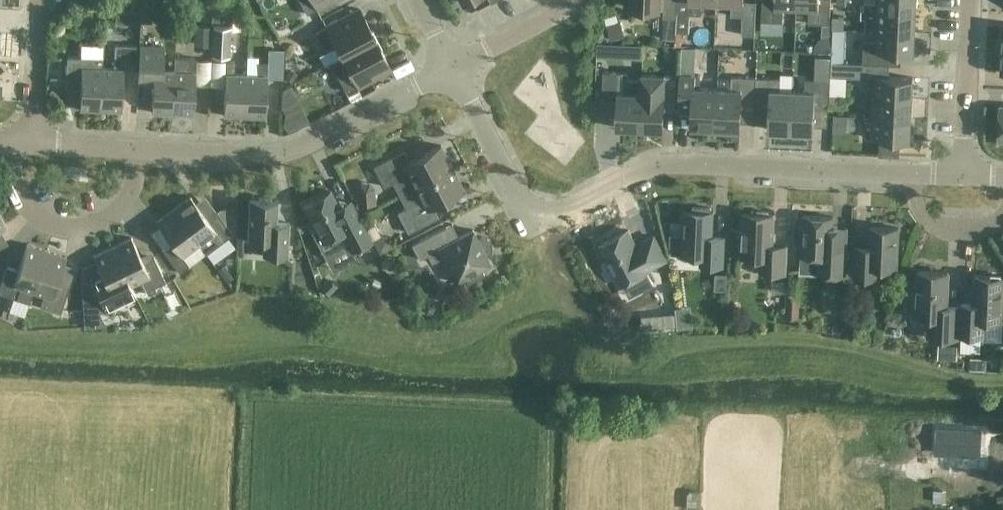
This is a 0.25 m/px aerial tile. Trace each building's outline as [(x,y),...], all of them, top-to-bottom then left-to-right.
[(330,2),(333,0),(299,0),(307,14),(330,2)] [(631,7),(660,9),(660,0),(632,0),(631,7)] [(675,31),(677,0),(664,0),(663,31),(675,31)] [(676,31),(689,32),(690,13),(701,14),(702,1),(717,1),(717,0),(677,0),(675,31),(676,31)] [(717,1),(732,2),(731,15),(743,16),(742,34),(755,35),(757,1),(744,1),(744,0),(717,0),(717,1)] [(796,9),(797,0),(763,0),(762,21),(783,22),(783,9),(796,9)] [(796,9),(809,10),(809,23),(830,24),(831,0),(797,0),(796,9)] [(878,1),(862,0),(861,9),(916,12),(917,0),(878,0),(878,1)] [(371,30),(365,19),(360,9),(315,32),(325,52),(337,46),(342,56),(376,39),(375,38),(373,40),(369,31),(371,30)] [(916,12),(861,9),(861,18),(877,19),(877,31),(915,32),(916,12)] [(844,29),(844,16),(833,16),(832,28),(844,29)] [(196,26),(195,41),(211,42),(212,27),(196,26)] [(230,27),(214,27),(212,55),(229,56),(230,27)] [(915,32),(877,31),(876,41),(864,40),(863,63),(888,64),(890,64),(891,52),(914,53),(915,32)] [(358,86),(371,80),(391,69),(380,48),(378,49),(374,41),(376,39),(342,56),(347,66),(336,72),(346,92),(358,86)] [(103,67),(101,110),(122,111),(124,70),(136,70),(137,45),(115,44),(114,68),(103,67)] [(173,113),(175,71),(163,70),(164,46),(140,45),(138,84),(153,85),(152,112),(173,113)] [(268,50),(268,58),(280,59),(281,51),(268,50)] [(103,67),(104,58),(67,57),(66,89),(81,89),(80,109),(101,110),(103,67)] [(175,58),(175,71),(173,113),(194,114),(196,59),(175,58)] [(245,116),(246,74),(235,73),(235,61),(226,60),(224,115),(245,116)] [(246,74),(245,116),(266,117),(268,62),(258,62),(258,74),(246,74)] [(874,86),(874,97),(913,98),(913,77),(888,76),(888,64),(863,63),(832,62),(831,76),(863,77),(863,82),(867,85),(874,86)] [(617,127),(640,128),(641,93),(631,93),(631,78),(628,73),(603,72),(602,100),(618,100),(617,127)] [(677,75),(665,74),(641,73),(641,93),(640,128),(663,129),(664,102),(676,103),(677,75)] [(716,128),(718,88),(700,87),(701,75),(680,74),(679,107),(693,107),(692,126),(716,128)] [(718,88),(716,128),(740,129),(741,101),(755,102),(756,77),(732,76),(731,88),(718,88)] [(791,131),(793,90),(780,90),(781,79),(756,77),(755,103),(770,104),(769,130),(791,131)] [(793,90),(791,131),(813,132),(815,106),(828,107),(828,111),(829,81),(806,80),(805,91),(793,90)] [(829,95),(829,108),(841,108),(841,96),(829,95)] [(913,98),(874,97),(873,117),(912,119),(913,98)] [(304,101),(284,113),(292,126),(312,115),(304,101)] [(912,119),(873,117),(872,128),(867,128),(867,137),(872,137),(872,138),(911,140),(912,119)] [(400,195),(453,167),(452,167),(441,146),(441,145),(410,161),(404,150),(374,166),(384,186),(393,182),(400,195)] [(453,168),(453,167),(400,195),(406,208),(398,212),(408,232),(438,217),(433,206),(464,189),(463,189),(452,168),(453,168)] [(360,201),(378,200),(377,179),(358,180),(360,201)] [(372,241),(356,211),(351,201),(339,207),(331,191),(304,205),(317,229),(312,232),(325,256),(349,243),(353,251),(372,241)] [(191,196),(174,209),(199,243),(204,250),(221,238),(223,241),(233,234),(217,211),(207,219),(191,196)] [(249,198),(247,239),(263,239),(262,255),(288,257),(290,222),(277,222),(278,200),(249,198)] [(231,203),(223,209),(234,227),(243,221),(231,203)] [(681,255),(701,256),(700,265),(724,266),(725,237),(712,236),(714,211),(711,211),(711,207),(693,206),(692,210),(683,210),(682,234),(670,234),(670,246),(672,246),(672,254),(681,254),(681,255)] [(182,255),(199,243),(174,209),(157,221),(173,243),(163,251),(180,273),(190,265),(182,255)] [(774,214),(770,214),(768,211),(758,210),(755,213),(744,213),(742,257),(761,257),(761,272),(785,273),(786,245),(772,245),(774,214)] [(845,275),(846,250),(847,227),(833,226),(834,216),(804,215),(802,255),(820,256),(819,274),(845,275)] [(899,227),(870,226),(869,251),(855,251),(854,276),(879,277),(879,267),(897,268),(899,227)] [(477,238),(473,229),(453,240),(446,227),(412,244),(419,259),(428,254),(432,262),(443,257),(456,282),(465,278),(468,283),(484,274),(477,261),(487,256),(491,252),(492,247),(491,242),(487,238),(482,236),(477,238)] [(600,244),(621,284),(649,269),(649,268),(666,259),(654,236),(642,242),(643,244),(638,247),(628,230),(600,244)] [(112,246),(131,285),(141,280),(148,295),(157,291),(155,287),(166,282),(154,257),(143,262),(131,237),(112,246)] [(18,299),(30,303),(34,291),(33,291),(47,250),(27,244),(18,270),(6,266),(0,286),(0,293),(18,299)] [(130,285),(131,285),(112,246),(93,255),(105,280),(94,285),(106,310),(136,296),(130,285)] [(33,291),(34,291),(44,294),(40,306),(60,313),(69,287),(58,283),(66,257),(47,250),(33,291)] [(959,338),(959,335),(960,304),(960,306),(945,306),(945,301),(946,301),(946,299),(945,299),(945,291),(947,291),(948,272),(919,271),(919,284),(915,284),(913,315),(929,316),(928,336),(959,338)] [(959,335),(983,336),(984,320),(1002,321),(1002,277),(975,275),(974,304),(960,304),(959,335)] [(805,293),(791,293),(791,315),(805,315),(805,293)] [(426,313),(432,313),(435,307),(431,302),(425,303),(423,308),(426,313)] [(945,455),(989,456),(990,432),(946,431),(945,455)]
